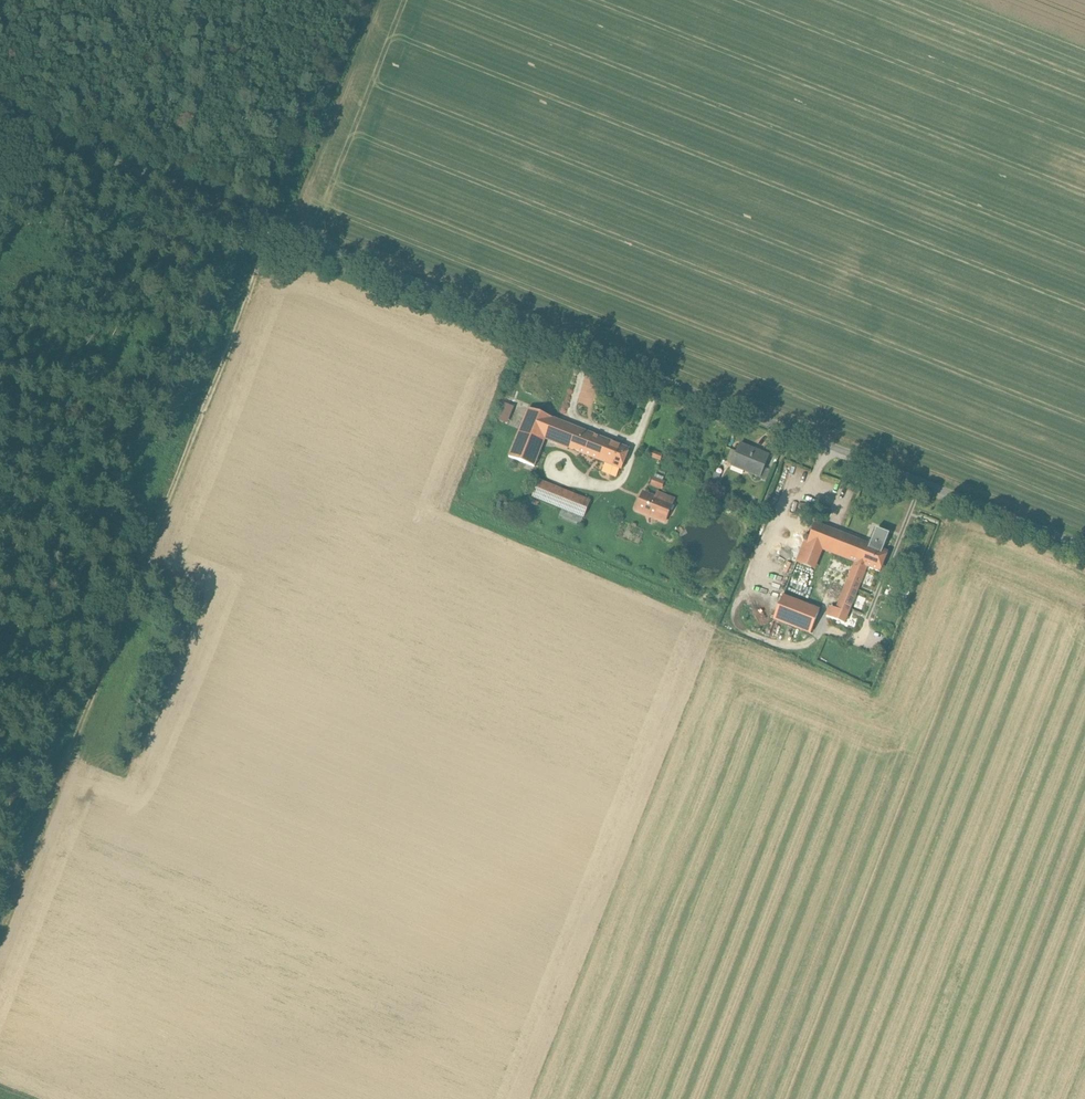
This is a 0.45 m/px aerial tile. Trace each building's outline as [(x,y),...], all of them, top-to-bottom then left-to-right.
[(506,402),(499,419),(508,423),(515,406),(506,402)] [(612,443),(553,419),(554,418),(529,408),(509,457),(535,467),(546,438),(605,462),(612,443)] [(629,450),(612,443),(605,462),(621,468),(629,450)] [(769,456),(740,444),(732,465),(761,477),(769,456)] [(653,477),(650,485),(662,489),(665,481),(653,477)] [(572,494),(540,481),(534,496),(566,509),(572,494)] [(672,504),(644,492),(637,510),(665,521),(672,504)] [(590,501),(572,494),(566,509),(584,517),(590,501)] [(845,536),(816,524),(808,542),(820,547),(838,554),(845,536)] [(871,546),(863,564),(867,566),(871,568),(880,572),(888,552),(882,550),(888,537),(876,532),(871,546)] [(871,546),(845,536),(838,554),(857,561),(863,564),(871,546)] [(808,542),(805,541),(797,562),(812,568),(820,547),(808,542)] [(857,561),(852,574),(862,578),(867,566),(863,564),(857,561)] [(862,578),(852,574),(837,610),(831,608),(828,616),(844,622),(862,578)] [(907,582),(890,575),(886,586),(902,592),(907,582)] [(820,611),(783,596),(774,619),(811,633),(820,611)]
